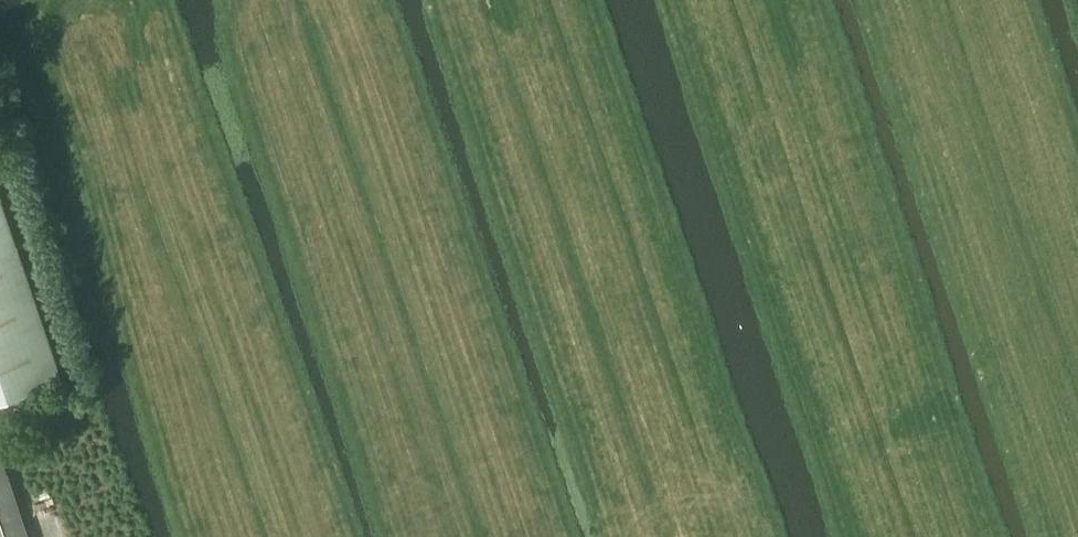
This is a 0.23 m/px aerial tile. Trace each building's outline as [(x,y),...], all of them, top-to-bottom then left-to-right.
[(60,371),(0,196),(0,391),(60,371)] [(2,450),(0,451),(0,536),(31,536),(2,450)]
